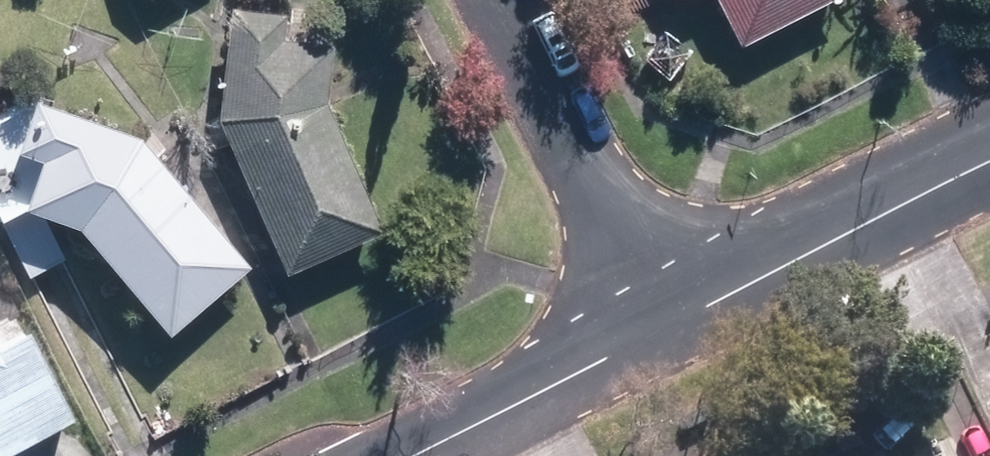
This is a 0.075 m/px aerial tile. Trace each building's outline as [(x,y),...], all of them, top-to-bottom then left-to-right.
[(734,47),(830,0),(710,0),(734,47)] [(216,41),(209,122),(325,112),(328,46),(279,44),(281,11),(221,9),(219,41),(216,41)] [(163,340),(248,268),(137,137),(27,102),(10,152),(35,160),(17,213),(72,231),(163,340)] [(379,235),(325,112),(209,122),(282,277),(379,235)] [(71,424),(26,334),(0,348),(0,455),(7,455),(71,424)]
